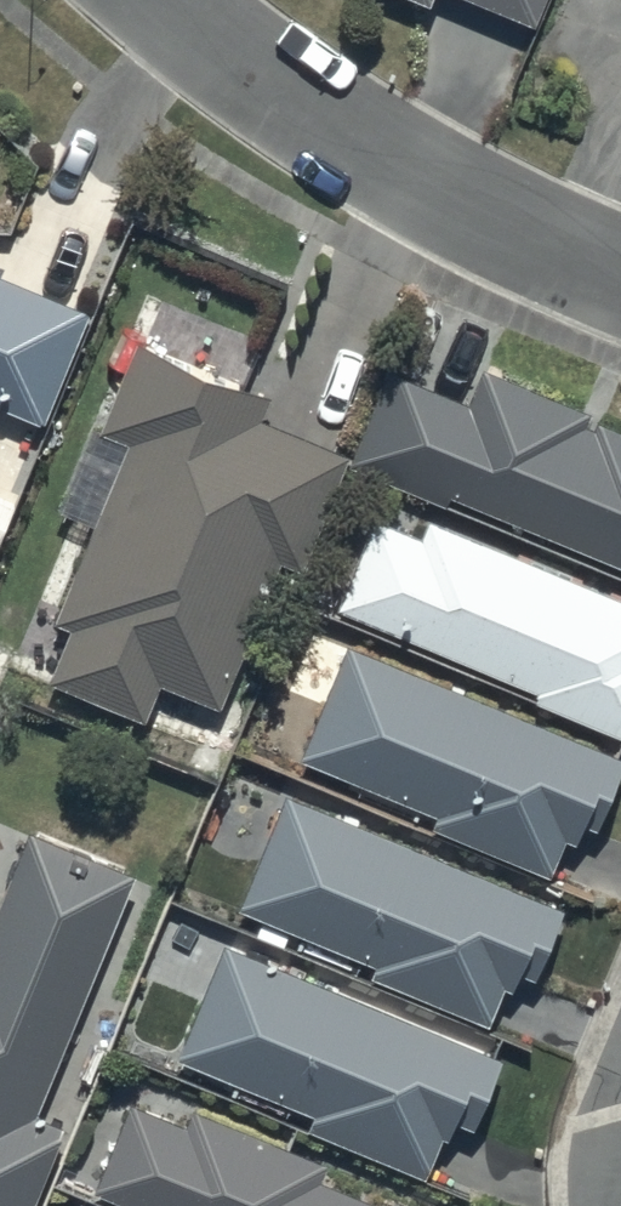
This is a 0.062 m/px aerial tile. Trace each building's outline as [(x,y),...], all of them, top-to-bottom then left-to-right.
[(536,28),(547,0),(465,0),(536,28)] [(42,427),(88,315),(0,278),(0,410),(42,427)] [(269,400),(135,343),(60,517),(94,531),(55,622),(73,630),(49,686),(139,724),(155,686),(215,712),(277,567),(291,573),(342,455),(260,420),(269,400)] [(386,374),(349,466),(620,575),(620,427),(481,371),(467,406),(386,374)] [(423,520),(416,538),(369,519),(331,611),(538,695),(534,706),(620,741),(620,601),(423,520)] [(346,650),(301,762),(434,816),(430,826),(548,873),(562,839),(575,844),(581,829),(594,834),(620,767),(620,762),(346,650)] [(560,911),(284,798),(238,911),(376,968),(371,981),(487,1029),(502,991),(508,994),(516,976),(531,982),(560,911)] [(60,1137),(27,1122),(132,877),(28,833),(0,899),(0,1205),(29,1205),(60,1137)] [(498,1062),(224,946),(177,1057),(314,1115),(308,1129),(419,1176),(436,1135),(449,1141),(457,1123),(470,1128),(498,1062)] [(316,1185),(325,1165),(194,1109),(187,1126),(128,1101),(91,1188),(133,1205),(365,1205),(316,1185)]
